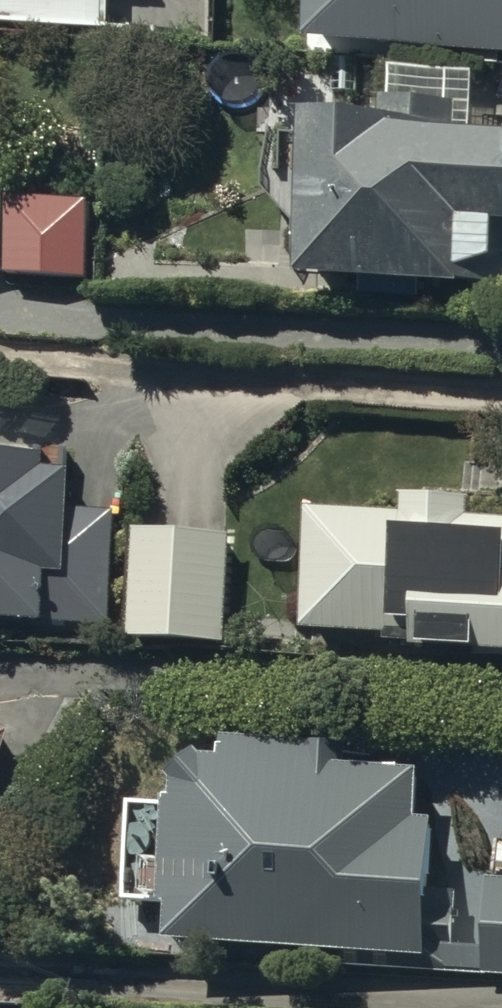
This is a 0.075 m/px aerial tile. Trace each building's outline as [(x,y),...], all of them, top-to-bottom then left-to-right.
[(109,26),(111,0),(0,0),(0,19),(109,26)] [(311,31),(469,42),(468,52),(499,54),(500,46),(501,46),(501,0),(313,0),(311,31)] [(305,265),(501,276),(501,121),(457,119),(459,92),(386,87),(385,102),(315,98),(305,265)] [(3,258),(10,169),(0,168),(0,257),(3,258)] [(19,171),(10,251),(90,264),(100,181),(19,171)] [(106,500),(141,501),(143,471),(56,466),(57,450),(0,447),(0,622),(99,628),(106,500)] [(306,624),(397,629),(398,612),(418,613),(417,638),(477,642),(477,649),(501,650),(501,516),(473,514),(474,492),(406,488),(405,509),(312,504),(306,624)] [(228,640),(234,527),(139,522),(133,635),(228,640)] [(11,727),(0,723),(0,758),(11,727)] [(425,950),(446,970),(501,973),(501,876),(489,875),(486,944),(455,942),(458,888),(434,886),(438,815),(421,815),(424,762),(353,758),(354,738),(230,732),(230,751),(212,750),(206,743),(179,766),(184,772),(183,793),(173,792),(172,799),(135,796),(128,894),(175,897),(173,932),(425,950)]
